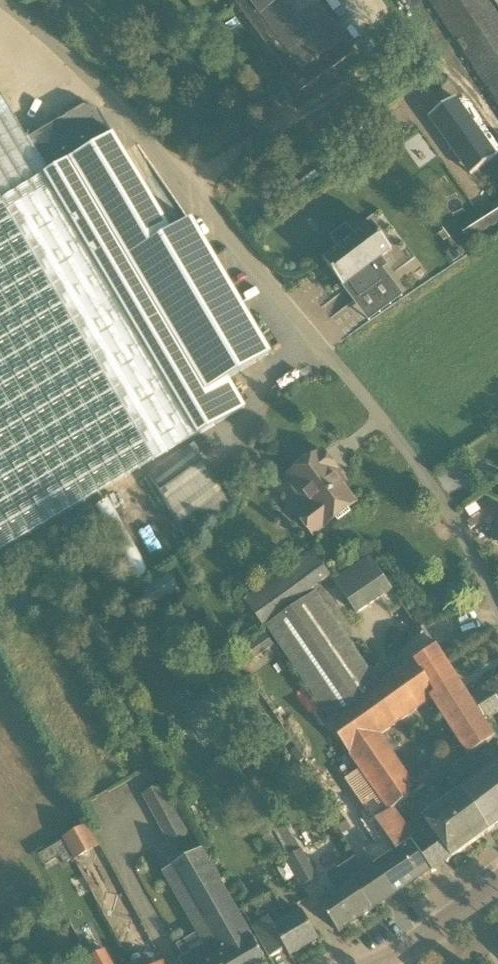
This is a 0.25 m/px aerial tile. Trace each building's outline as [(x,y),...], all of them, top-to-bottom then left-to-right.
[(301,93),(356,54),(316,0),(234,0),(301,93)] [(497,104),(497,17),(487,0),(429,0),(497,104)] [(189,220),(168,233),(129,165),(122,153),(112,137),(96,110),(83,107),(26,140),(0,96),(0,551),(144,466),(153,461),(165,455),(185,442),(242,409),(226,381),(269,356),(189,220)] [(454,96),(428,115),(470,173),(496,155),(454,96)] [(156,187),(148,194),(166,213),(173,207),(156,187)] [(467,242),(497,222),(497,198),(456,224),(467,242)] [(341,248),(324,261),(344,287),(348,284),(360,300),(384,283),(371,267),(393,251),(373,225),(355,238),(358,242),(344,253),(341,248)] [(188,447),(168,460),(165,455),(153,461),(157,468),(148,474),(185,536),(229,506),(188,447)] [(299,516),(314,535),(356,503),(333,473),(337,470),(323,452),(291,476),(313,505),(299,516)] [(133,579),(149,571),(110,497),(94,505),(133,579)] [(291,553),(296,561),(307,553),(301,546),(291,553)] [(262,624),(330,576),(313,552),(244,602),(262,624)] [(357,615),(393,591),(371,558),(335,582),(357,615)] [(169,574),(140,592),(149,606),(178,588),(169,574)] [(437,646),(436,647),(380,686),(315,592),(267,627),(331,721),(328,723),(374,789),(390,812),(393,810),(409,798),(408,787),(409,779),(404,772),(381,735),(433,700),(456,735),(470,756),(496,738),(437,646)] [(245,651),(252,662),(274,647),(266,636),(245,651)] [(490,690),(475,699),(484,714),(497,706),(497,702),(490,690)] [(463,792),(490,831),(497,826),(497,767),(463,792)] [(164,783),(143,794),(169,842),(189,830),(164,783)] [(431,872),(490,831),(463,792),(424,821),(428,827),(413,837),(393,810),(390,812),(374,789),(360,798),(377,821),(398,850),(411,841),(431,872)] [(100,848),(88,825),(63,839),(75,861),(100,848)] [(53,846),(62,863),(73,858),(63,840),(53,846)] [(396,852),(374,866),(395,896),(427,874),(431,872),(411,841),(398,850),(396,852)] [(205,945),(179,960),(181,963),(267,963),(201,851),(162,873),(205,945)] [(319,879),(303,851),(287,859),(303,888),(319,879)] [(339,933),(395,896),(374,866),(319,903),(339,933)] [(269,920),(253,930),(270,959),(286,949),(290,956),(318,940),(302,914),(289,922),(273,894),(259,902),(269,920)] [(105,951),(90,959),(92,963),(112,963),(105,951)]
